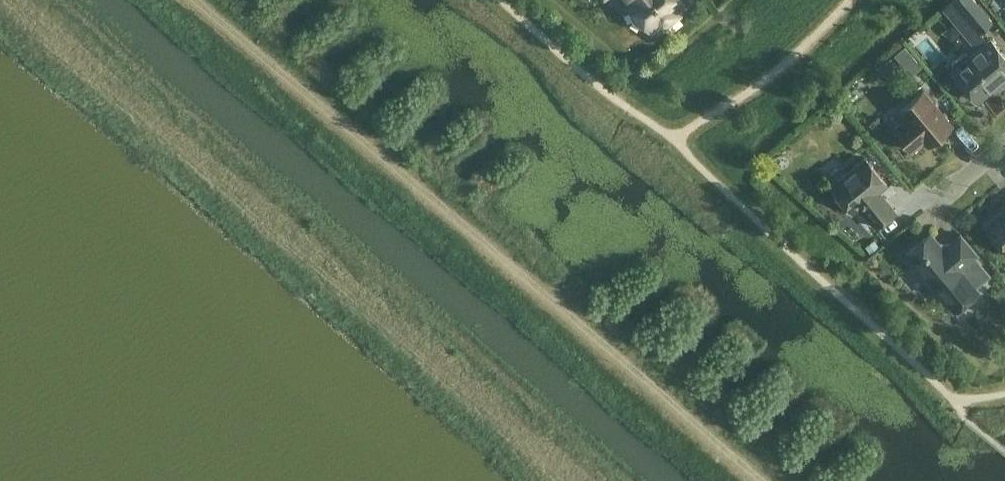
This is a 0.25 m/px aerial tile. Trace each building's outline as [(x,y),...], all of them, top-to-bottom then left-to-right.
[(628,1),(633,8),(630,11),(641,25),(645,22),(651,29),(659,22),(662,26),(676,14),(673,10),(681,3),(679,0),(629,0),(628,1)] [(979,31),(992,20),(974,0),(954,0),(953,2),(979,31)] [(952,62),(951,66),(954,69),(952,71),(975,99),(1002,77),(1004,80),(1004,56),(991,39),(970,56),(967,53),(963,52),(952,62)] [(894,129),(912,150),(924,140),(928,145),(952,125),(924,91),(900,111),(906,118),(894,129)] [(859,207),(876,227),(895,211),(879,191),(887,184),(865,158),(830,187),(836,194),(834,196),(833,201),(839,208),(844,208),(846,206),(852,213),(859,207)] [(985,227),(1004,251),(1004,212),(1004,211),(985,227)] [(931,233),(906,253),(951,307),(986,278),(971,260),(978,254),(961,234),(949,244),(939,243),(931,233)]
